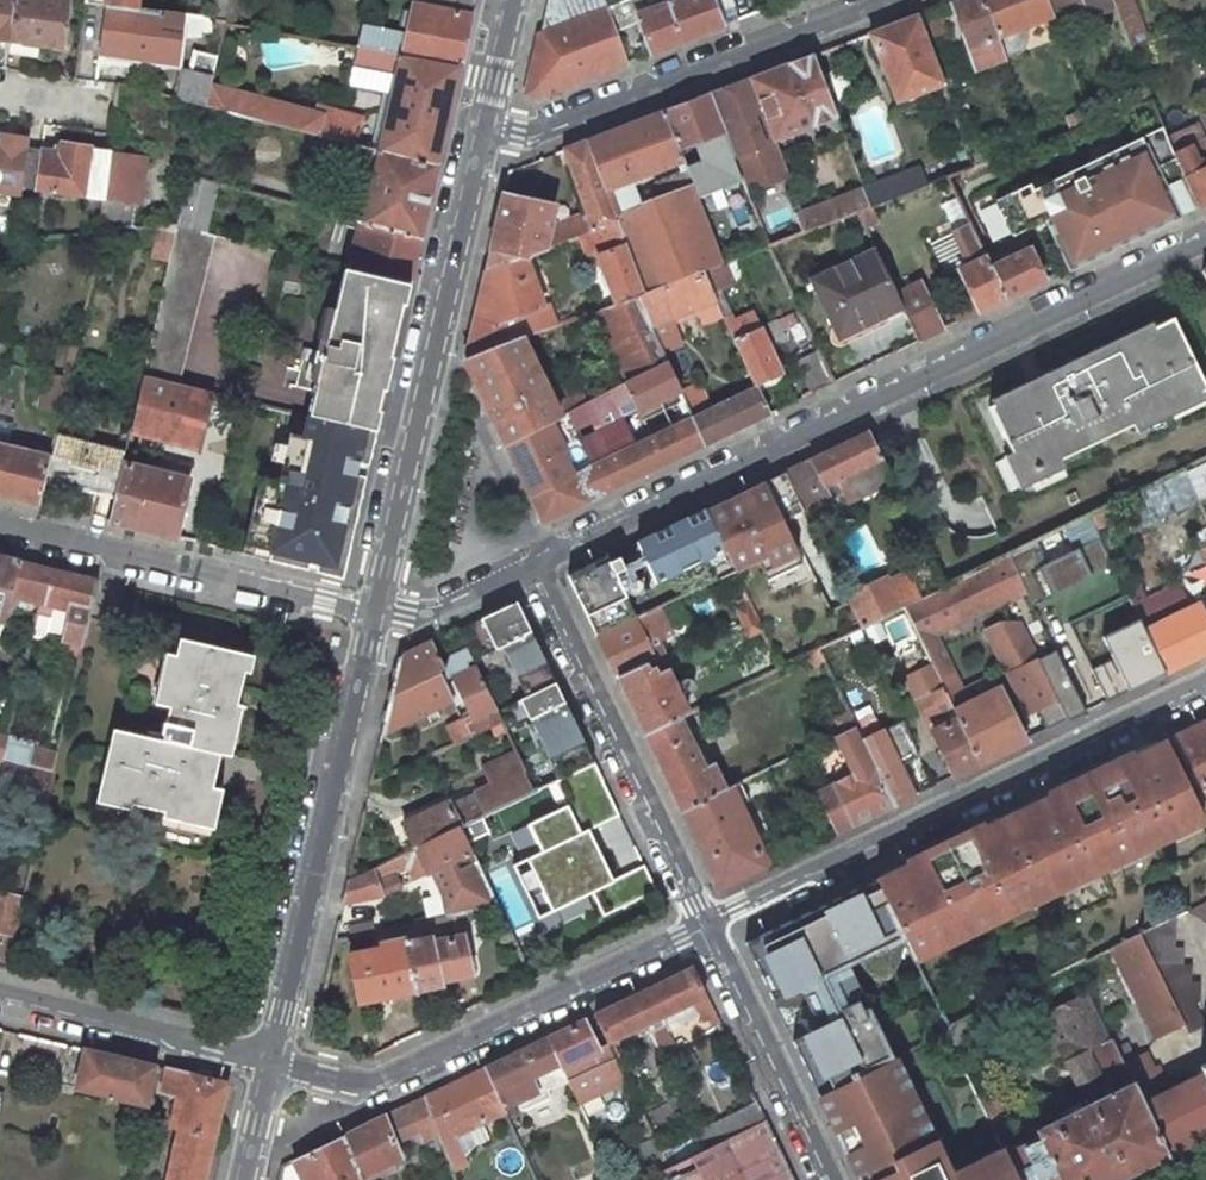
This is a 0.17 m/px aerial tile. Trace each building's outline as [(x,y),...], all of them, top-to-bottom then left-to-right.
[(7,51),(13,0),(0,0),(0,50),(7,51)] [(7,51),(37,55),(39,43),(62,46),(68,0),(13,0),(7,51)] [(105,4),(135,9),(136,0),(106,0),(105,4)] [(210,19),(227,22),(232,0),(214,0),(210,19)] [(411,12),(404,10),(399,33),(362,26),(358,48),(400,56),(460,67),(475,0),(414,0),(411,12)] [(607,7),(604,0),(551,0),(547,2),(540,32),(607,7)] [(683,42),(724,26),(715,0),(667,0),(668,3),(683,42)] [(982,0),(958,0),(953,2),(970,45),(978,67),(991,61),(1003,57),(996,35),(982,0)] [(996,35),(1052,14),(1048,5),(1046,0),(982,0),(996,35)] [(1088,15),(1113,5),(1111,0),(1082,0),(1088,15)] [(1113,5),(1130,49),(1147,42),(1130,1),(1132,0),(1111,0),(1113,5)] [(637,15),(652,54),(683,42),(668,3),(637,15)] [(135,9),(105,4),(99,51),(176,63),(183,15),(135,9)] [(607,7),(540,32),(526,94),(532,99),(627,63),(607,7)] [(917,15),(932,57),(946,51),(942,41),(948,38),(937,8),(917,15)] [(917,15),(869,34),(897,101),(942,84),(932,57),(917,15)] [(400,56),(358,48),(354,67),(395,75),(400,56)] [(776,139),(828,120),(834,135),(841,132),(834,112),(812,55),(752,78),(776,139)] [(460,67),(400,56),(395,75),(378,149),(380,150),(437,164),(460,67)] [(214,77),(186,70),(179,99),(208,106),(213,85),(214,77)] [(776,139),(752,78),(713,93),(726,130),(745,180),(749,190),(789,174),(782,156),(776,139)] [(321,114),(213,85),(208,106),(350,142),(355,143),(362,117),(334,110),(323,107),(321,114)] [(713,93),(663,112),(678,148),(684,160),(687,169),(698,197),(745,180),(726,130),(713,93)] [(663,112),(585,142),(614,216),(641,207),(631,181),(684,160),(678,148),(663,112)] [(1205,203),(1205,141),(1204,142),(1196,125),(1168,138),(1176,157),(1184,178),(1195,208),(1205,203)] [(1046,220),(1064,258),(1101,240),(1106,251),(1141,234),(1136,224),(1173,206),(1178,216),(1195,208),(1184,178),(1176,157),(1168,138),(1163,127),(1033,189),(1030,184),(997,200),(1014,235),(1046,220)] [(0,146),(0,190),(17,193),(18,186),(23,147),(24,138),(2,135),(0,146)] [(355,143),(350,142),(345,168),(374,175),(380,150),(378,149),(355,143)] [(549,212),(502,197),(486,270),(523,257),(538,252),(580,236),(590,232),(616,223),(614,216),(585,142),(564,149),(587,212),(546,232),(549,212)] [(61,152),(41,150),(36,188),(103,198),(108,152),(88,150),(89,147),(62,143),(61,152)] [(41,150),(23,147),(18,186),(36,188),(41,150)] [(911,171),(863,189),(870,206),(947,176),(973,167),(967,149),(911,171)] [(368,202),(363,221),(420,238),(437,164),(380,150),(374,175),(368,202)] [(108,152),(103,198),(103,207),(100,231),(102,231),(130,229),(133,204),(138,204),(144,157),(108,152)] [(641,207),(614,216),(616,223),(642,292),(701,270),(724,262),(705,214),(698,197),(687,169),(656,182),(662,199),(641,207)] [(203,232),(214,183),(190,177),(179,225),(203,232)] [(863,189),(862,187),(845,194),(802,211),(797,212),(794,213),(802,232),(856,211),(870,206),(863,189)] [(957,229),(968,224),(958,200),(946,206),(957,229)] [(877,221),(870,206),(856,211),(864,227),(877,221)] [(359,220),(348,267),(410,283),(420,238),(363,221),(359,220)] [(590,232),(598,255),(615,303),(634,296),(642,292),(616,223),(590,232)] [(968,264),(960,268),(967,284),(972,292),(951,302),(960,321),(981,311),(1005,300),(984,259),(968,224),(957,229),(952,232),(968,264)] [(177,384),(213,235),(203,232),(179,225),(143,375),(177,384)] [(580,236),(588,259),(598,255),(590,232),(580,236)] [(968,264),(952,232),(930,243),(945,275),(960,268),(968,264)] [(1005,300),(1041,282),(1022,241),(984,259),(1005,300)] [(875,250),(811,280),(838,337),(843,334),(902,306),(896,294),(875,250)] [(523,257),(486,270),(464,359),(520,339),(542,331),(535,311),(542,309),(523,257)] [(390,356),(403,303),(405,303),(410,283),(348,267),(345,267),(324,353),(315,391),(309,416),(376,432),(380,412),(377,411),(382,391),(385,391),(393,357),(390,356)] [(642,292),(634,296),(646,321),(714,296),(712,293),(701,270),(642,292)] [(919,282),(896,294),(902,306),(919,341),(941,330),(929,304),(919,282)] [(661,356),(646,321),(634,296),(615,303),(611,305),(604,308),(593,312),(627,382),(665,364),(661,356)] [(542,309),(535,311),(542,331),(556,326),(548,306),(542,309)] [(730,316),(725,319),(727,324),(754,382),(779,370),(759,326),(752,312),(732,321),(730,316)] [(1163,409),(1205,389),(1171,318),(1065,370),(1022,390),(989,406),(1023,476),(1088,445),(1131,424),(1163,409)] [(547,390),(520,339),(464,359),(503,441),(584,404),(573,381),(554,390),(553,387),(547,390)] [(296,386),(315,391),(324,353),(306,348),(296,386)] [(820,354),(798,364),(812,392),(833,382),(820,354)] [(678,390),(665,364),(627,382),(584,404),(503,441),(531,497),(692,418),(678,390)] [(40,406),(61,411),(69,379),(48,374),(40,406)] [(200,448),(213,392),(177,384),(143,375),(130,431),(200,448)] [(756,387),(692,418),(704,444),(768,414),(756,387)] [(342,578),(376,432),(309,416),(304,435),(290,432),(279,481),(260,477),(242,554),(342,578)] [(692,418),(531,497),(543,522),(704,444),(692,418)] [(867,432),(786,472),(799,498),(801,503),(805,511),(836,497),(838,502),(844,499),(846,504),(853,501),(892,482),(867,432)] [(116,492),(123,463),(126,451),(55,434),(51,452),(49,457),(45,475),(116,492)] [(0,445),(0,495),(38,504),(45,475),(49,457),(0,445)] [(1184,470),(1199,500),(1205,497),(1205,460),(1184,470)] [(123,463),(116,492),(110,521),(175,537),(189,479),(123,463)] [(1184,470),(1127,498),(1144,529),(1199,500),(1184,470)] [(802,563),(778,514),(801,503),(799,498),(786,472),(703,511),(732,571),(733,573),(736,572),(756,562),(765,582),(802,563)] [(710,582),(732,571),(703,511),(635,543),(654,583),(700,561),(710,582)] [(1194,533),(1202,549),(1199,550),(1205,564),(1205,526),(1194,533)] [(934,634),(1025,591),(1008,555),(945,585),(920,598),(904,606),(922,643),(932,665),(937,674),(950,668),(940,647),(934,634)] [(11,592),(19,561),(0,557),(0,589),(11,592)] [(568,576),(597,635),(636,617),(615,574),(625,569),(619,557),(609,561),(607,557),(568,576)] [(52,569),(19,561),(11,592),(9,598),(38,605),(44,607),(52,569)] [(65,655),(79,657),(89,612),(97,580),(52,569),(44,607),(66,611),(61,635),(60,643),(68,645),(65,655)] [(887,576),(848,596),(851,603),(863,627),(897,609),(904,606),(920,598),(906,571),(889,579),(887,576)] [(1205,654),(1205,600),(1186,610),(1174,585),(1146,599),(1140,586),(1127,592),(1128,594),(1140,619),(1167,673),(1205,654)] [(11,592),(0,589),(0,623),(2,624),(9,598),(11,592)] [(472,662),(501,647),(526,697),(555,682),(538,648),(530,630),(525,632),(521,622),(525,620),(516,601),(456,630),(472,662)] [(747,603),(736,608),(743,624),(754,619),(752,615),(747,603)] [(922,643),(904,606),(897,609),(915,646),(922,643)] [(636,617),(597,635),(617,677),(644,664),(665,655),(659,642),(671,636),(657,607),(651,610),(636,617)] [(754,619),(743,624),(750,637),(761,632),(755,621),(754,619)] [(1102,637),(1113,659),(1091,670),(1105,701),(1167,673),(1140,619),(1102,637)] [(530,630),(525,620),(521,622),(525,632),(530,630)] [(1006,670),(1028,714),(1037,709),(1057,700),(1040,667),(1018,622),(1001,622),(985,630),(1006,670)] [(219,754),(227,719),(233,720),(249,653),(235,650),(179,637),(167,688),(163,687),(158,708),(167,710),(164,723),(162,722),(160,733),(162,734),(161,740),(112,729),(98,791),(131,798),(130,804),(181,815),(182,809),(215,817),(222,788),(212,785),(219,754)] [(381,734),(454,701),(440,670),(445,667),(433,641),(398,657),(381,734)] [(953,709),(937,674),(932,665),(922,643),(915,646),(911,648),(921,670),(931,693),(916,700),(954,776),(980,763),(953,709)] [(1086,712),(1058,658),(1040,667),(1057,700),(1037,709),(1040,716),(1047,731),(1068,721),(1086,712)] [(644,664),(617,677),(645,734),(680,717),(688,713),(666,668),(655,673),(652,667),(647,670),(644,664)] [(472,715),(463,719),(471,736),(500,723),(495,712),(486,693),(474,667),(453,677),(472,715)] [(961,691),(950,668),(937,674),(953,709),(973,699),(967,687),(961,691)] [(993,690),(987,678),(967,687),(973,699),(993,690)] [(505,732),(528,721),(557,780),(593,762),(576,727),(572,729),(567,719),(572,717),(564,702),(555,682),(526,697),(495,712),(500,723),(505,732)] [(1021,743),(999,696),(1005,693),(1002,685),(995,689),(993,690),(973,699),(953,709),(980,763),(1021,743)] [(572,717),(567,719),(572,729),(576,727),(572,717)] [(725,790),(712,764),(705,768),(704,768),(680,717),(645,734),(682,811),(725,790)] [(448,726),(456,743),(471,736),(463,719),(448,726)] [(856,730),(892,805),(915,795),(911,787),(915,785),(892,734),(885,737),(881,730),(876,720),(856,730)] [(1177,734),(1199,782),(1202,789),(1196,792),(1200,800),(1205,797),(1205,720),(1177,734)] [(835,786),(816,795),(836,833),(892,805),(856,730),(855,727),(837,736),(856,774),(834,785),(835,786)] [(1165,740),(1188,788),(1199,782),(1177,734),(1168,739),(1165,740)] [(36,742),(7,735),(7,738),(2,759),(53,772),(57,755),(34,749),(36,742)] [(1114,862),(1139,850),(1136,845),(1158,834),(1160,833),(1182,822),(1180,818),(1198,809),(1188,788),(1165,740),(1013,813),(1047,882),(1064,874),(1066,879),(1091,867),(1092,866),(1111,857),(1114,862)] [(477,792),(487,813),(497,809),(533,791),(520,765),(514,752),(484,765),(492,785),(477,792)] [(618,815),(593,762),(557,780),(554,781),(566,806),(528,824),(542,852),(527,859),(552,911),(592,892),(599,907),(603,916),(655,891),(643,865),(608,882),(595,855),(591,857),(580,834),(618,815)] [(725,790),(682,811),(720,889),(765,867),(736,804),(747,798),(740,783),(725,790)] [(403,822),(415,848),(459,827),(484,815),(473,792),(449,803),(448,801),(403,822)] [(484,815),(459,827),(466,841),(504,823),(497,809),(487,813),(484,815)] [(1182,822),(1160,833),(1162,836),(1167,837),(1203,819),(1201,814),(1198,809),(1180,818),(1182,822)] [(951,843),(874,880),(903,937),(915,962),(941,950),(956,942),(972,934),(995,920),(990,910),(1004,903),(1016,897),(1019,896),(1047,882),(1013,813),(951,843)] [(414,879),(442,866),(471,851),(466,841),(459,827),(415,848),(347,882),(342,904),(379,896),(405,883),(399,870),(407,866),(414,879)] [(1158,834),(1136,845),(1139,850),(1155,842),(1158,838),(1158,834)] [(487,885),(471,851),(442,866),(450,882),(453,888),(442,893),(446,913),(447,917),(448,917),(456,915),(497,906),(487,885)] [(1098,870),(1114,862),(1111,857),(1092,866),(1094,869),(1098,870)] [(552,911),(527,859),(513,866),(538,918),(552,911)] [(1052,893),(1089,875),(1091,870),(1091,867),(1066,879),(1064,874),(1047,882),(1052,893)] [(791,1039),(817,1092),(880,1061),(872,1045),(886,1038),(870,1004),(863,1007),(859,998),(862,989),(849,964),(903,937),(874,880),(745,943),(772,998),(799,985),(818,1026),(791,1039)] [(1021,908),(1052,893),(1047,882),(1019,896),(1016,897),(1019,902),(1021,908)] [(0,954),(0,968),(7,969),(24,897),(0,891),(0,931),(5,932),(0,954)] [(1016,897),(1004,903),(1007,908),(1019,902),(1016,897)] [(1188,909),(1205,922),(1205,900),(1188,909)] [(995,920),(1009,913),(1007,908),(1004,903),(990,910),(995,920)] [(447,917),(417,924),(402,926),(405,939),(406,942),(421,939),(438,936),(439,940),(459,936),(456,915),(448,917),(447,917)] [(1176,915),(1136,935),(1182,1025),(1184,1024),(1187,1032),(1204,1025),(1195,1004),(1198,1001),(1199,982),(1190,982),(1191,965),(1182,965),(1183,948),(1173,949),(1176,915)] [(391,929),(393,941),(405,939),(402,926),(391,929)] [(438,936),(421,939),(406,942),(415,990),(440,984),(439,980),(470,973),(466,953),(462,935),(459,936),(439,940),(438,936)] [(1136,935),(1110,948),(1156,1038),(1182,1025),(1136,935)] [(359,1001),(415,990),(406,942),(405,939),(393,941),(371,946),(372,950),(349,955),(359,1001)] [(714,1016),(715,1016),(705,995),(692,968),(595,1014),(608,1042),(693,1001),(704,1022),(714,1016)] [(772,998),(791,1039),(818,1026),(799,985),(772,998)] [(863,1007),(870,1004),(862,989),(859,998),(863,1007)] [(1065,1055),(1079,1083),(1095,1075),(1105,1095),(1036,1130),(1039,1137),(1006,1154),(1019,1179),(1115,1179),(1169,1154),(1121,1062),(1089,997),(1029,1025),(1047,1063),(1065,1055)] [(948,1027),(946,1029),(947,1031),(957,1053),(960,1058),(998,1039),(984,1010),(948,1027)] [(595,1051),(580,1022),(548,1037),(568,1080),(578,1102),(619,1084),(602,1048),(595,1051)] [(674,1048),(664,1024),(651,1031),(661,1054),(674,1048)] [(57,1063),(61,1043),(30,1036),(25,1056),(57,1063)] [(548,1037),(485,1068),(503,1107),(515,1101),(520,1111),(550,1096),(547,1090),(568,1080),(548,1037)] [(872,1045),(880,1061),(894,1054),(886,1038),(872,1045)] [(609,1044),(602,1048),(619,1084),(626,1080),(609,1044)] [(76,1087),(145,1104),(154,1066),(85,1049),(76,1087)] [(1121,1062),(1169,1154),(1205,1135),(1205,1078),(1204,1073),(1160,1095),(1155,1086),(1163,1082),(1165,1081),(1170,1079),(1162,1063),(1157,1066),(1149,1049),(1121,1062)] [(965,1069),(960,1058),(957,1053),(950,1057),(958,1073),(965,1069)] [(1006,1154),(1003,1147),(1001,1148),(951,1172),(895,1057),(894,1054),(880,1061),(817,1092),(829,1117),(835,1130),(845,1124),(855,1145),(845,1150),(859,1179),(1019,1179),(1006,1154)] [(485,1068),(424,1097),(433,1119),(445,1151),(452,1171),(466,1166),(463,1157),(475,1145),(491,1138),(483,1122),(505,1112),(503,1107),(485,1068)] [(167,1179),(204,1179),(225,1086),(226,1084),(165,1069),(160,1092),(186,1098),(167,1179)] [(995,1091),(980,1098),(993,1124),(1007,1117),(995,1091)] [(417,1127),(433,1119),(424,1097),(408,1104),(417,1127)] [(756,1102),(698,1129),(701,1136),(706,1148),(765,1119),(756,1102)] [(152,1106),(145,1104),(143,1113),(143,1116),(149,1118),(152,1106)] [(400,1157),(384,1116),(344,1135),(361,1176),(400,1157)] [(667,1167),(658,1172),(662,1179),(794,1179),(765,1119),(706,1148),(667,1167)] [(293,1160),(281,1165),(278,1179),(362,1179),(361,1176),(344,1135),(293,1160)] [(619,1179),(642,1179),(658,1172),(667,1167),(661,1153),(654,1139),(638,1147),(647,1166),(619,1179)]
